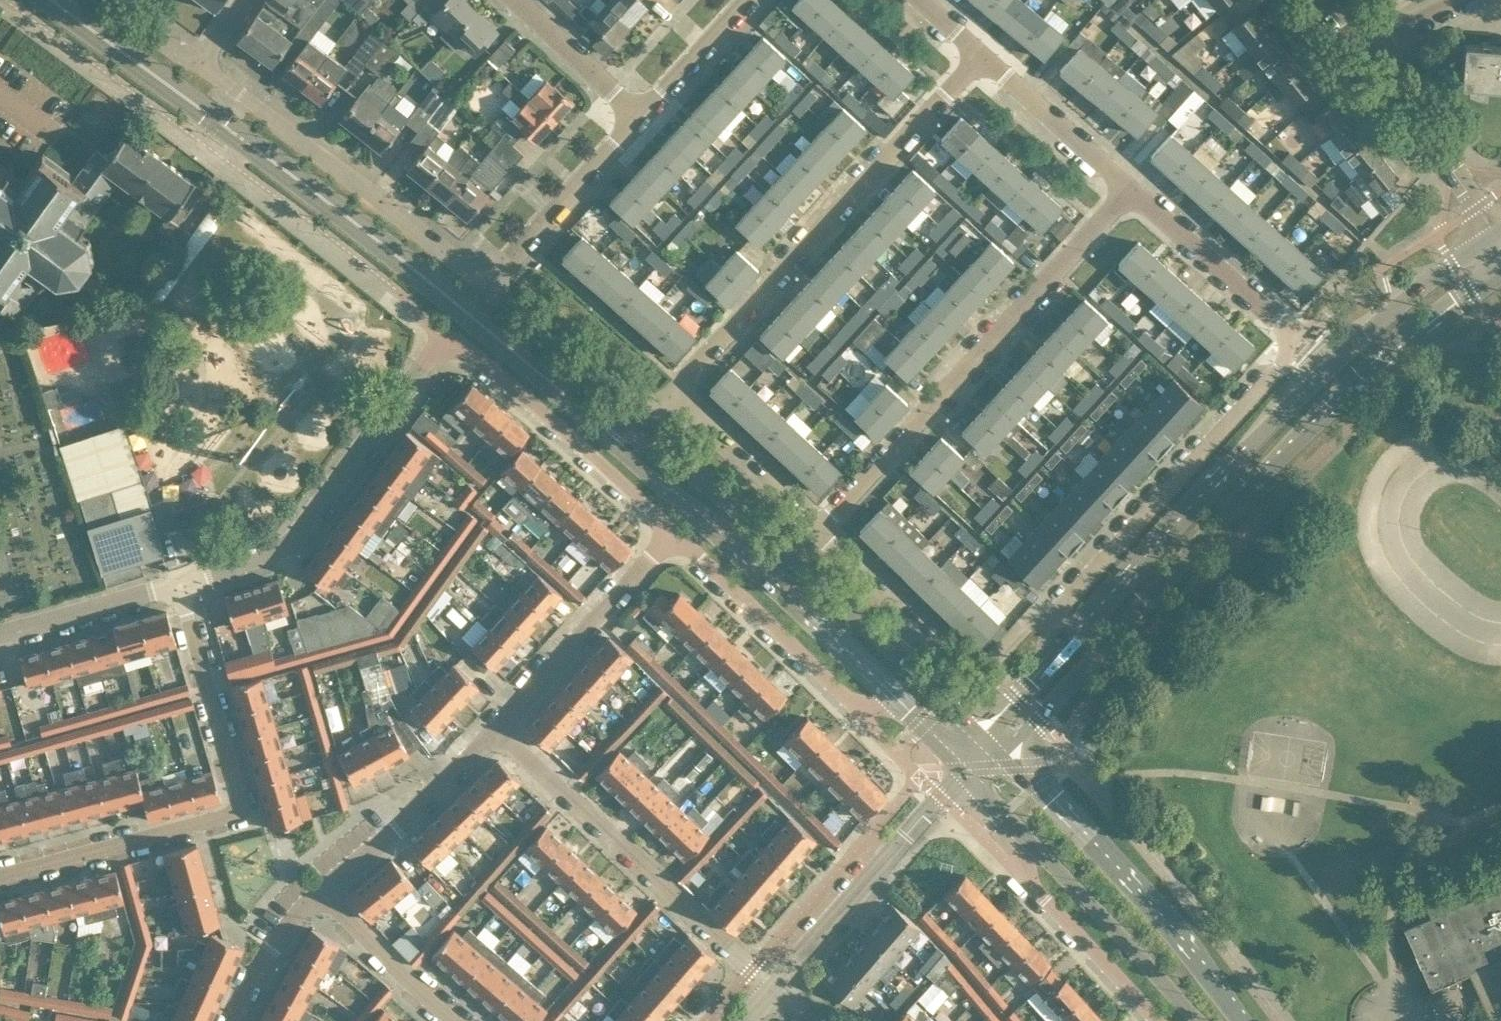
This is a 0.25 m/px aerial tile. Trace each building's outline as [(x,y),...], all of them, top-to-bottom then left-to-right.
[(217,10),(225,0),(203,0),(217,10)] [(322,0),(291,0),(284,10),(270,0),(265,0),(256,12),(292,39),(297,33),(322,0)] [(284,10),(291,0),(270,0),(284,10)] [(328,53),(308,38),(337,0),(322,0),(297,33),(292,39),(278,59),(287,66),(282,72),(302,87),(328,53)] [(360,13),(367,5),(371,0),(346,0),(360,13)] [(408,1),(409,2),(401,10),(410,19),(413,17),(412,17),(429,0),(409,0),(408,1)] [(474,11),(462,0),(429,0),(412,17),(413,17),(419,23),(428,20),(434,13),(448,26),(439,34),(446,41),(454,32),(474,12),(474,11)] [(583,31),(592,22),(612,41),(629,23),(607,2),(597,13),(585,2),(579,8),(570,0),(550,0),(583,31)] [(607,2),(629,23),(645,5),(640,0),(604,0),(607,2)] [(801,29),(809,20),(827,0),(781,0),(776,6),(801,29)] [(830,0),(827,0),(809,20),(826,35),(845,13),(830,0)] [(986,9),(994,0),(975,0),(986,9)] [(1024,3),(1020,0),(994,0),(986,9),(1006,25),(1024,3)] [(1125,6),(1126,5),(1121,0),(1114,0),(1113,1),(1112,0),(1111,0),(1107,4),(1129,24),(1133,19),(1132,18),(1135,15),(1125,6)] [(1217,8),(1227,0),(1210,0),(1217,8)] [(1111,28),(1121,37),(1127,30),(1125,28),(1129,24),(1107,4),(1105,1),(1099,7),(1114,19),(1115,17),(1118,19),(1111,28)] [(1025,41),(1043,19),(1024,3),(1006,25),(1025,41)] [(378,16),(367,5),(360,13),(371,23),(378,16)] [(1150,34),(1158,25),(1155,22),(1140,9),(1135,15),(1132,18),(1133,19),(1150,34)] [(475,10),(474,11),(474,12),(454,32),(446,41),(454,48),(462,40),(475,53),(496,30),(488,23),(487,24),(475,12),(476,11),(475,10)] [(1252,10),(1232,27),(1247,46),(1268,29),(1252,10)] [(278,59),(292,39),(256,12),(237,39),(235,42),(240,46),(240,48),(248,54),(250,53),(252,54),(254,51),(255,52),(272,64),(273,65),(278,59)] [(845,13),(826,35),(842,50),(862,29),(845,13)] [(1044,57),(1063,35),(1043,19),(1025,41),(1044,57)] [(1167,33),(1158,25),(1150,34),(1159,43),(1167,33)] [(369,58),(386,37),(373,27),(356,48),(357,49),(369,58)] [(879,44),(862,29),(842,50),(859,65),(879,44)] [(1283,48),(1268,29),(1247,46),(1263,65),(1283,48)] [(1127,30),(1121,37),(1131,45),(1139,53),(1145,47),(1137,39),(1127,30)] [(791,40),(781,31),(775,37),(786,46),(791,40)] [(1080,86),(1105,55),(1106,54),(1079,32),(1060,55),(1068,62),(1061,70),(1080,86)] [(1196,32),(1171,54),(1205,83),(1212,75),(1198,62),(1201,59),(1195,52),(1205,43),(1196,32)] [(772,75),(787,58),(763,36),(748,53),(772,75)] [(397,50),(385,40),(386,38),(386,37),(369,58),(366,63),(379,74),(397,50)] [(1461,84),(1500,87),(1500,46),(1465,43),(1465,39),(1458,38),(1456,62),(1461,63),(1461,68),(1462,68),(1461,84)] [(506,39),(489,56),(498,65),(515,48),(506,39)] [(800,49),(791,40),(786,46),(795,55),(800,49)] [(895,59),(879,44),(859,65),(876,80),(895,59)] [(1299,67),(1283,48),(1263,65),(1271,75),(1263,81),(1270,89),(1270,90),(1299,67)] [(327,91),(335,81),(346,66),(328,53),(326,56),(325,55),(302,87),(320,100),(323,97),(326,96),(327,91)] [(772,75),(748,53),(733,69),(757,92),(772,75)] [(1164,63),(1154,54),(1148,61),(1158,70),(1164,63)] [(1099,102),(1124,71),(1105,55),(1080,86),(1099,102)] [(430,58),(420,69),(435,83),(446,72),(442,69),(430,58)] [(912,74),(895,59),(876,80),(887,90),(876,102),(891,115),(908,97),(899,88),(912,74)] [(825,70),(815,61),(809,68),(819,77),(825,70)] [(1166,80),(1173,72),(1164,63),(1158,70),(1152,76),(1162,85),(1166,80)] [(1314,85),(1299,67),(1270,90),(1270,89),(1269,91),(1276,99),(1285,92),(1293,102),(1314,85)] [(757,92),(733,69),(717,86),(741,108),(757,92)] [(835,79),(825,70),(819,77),(829,85),(835,79)] [(1118,118),(1136,96),(1128,89),(1135,80),(1124,71),(1099,102),(1118,118)] [(1221,83),(1212,75),(1205,83),(1214,91),(1221,83)] [(571,102),(553,86),(545,79),(528,97),(528,98),(554,121),(571,102)] [(1181,79),(1161,102),(1143,87),(1136,96),(1118,118),(1137,133),(1151,117),(1161,125),(1167,118),(1193,90),(1181,79)] [(504,110),(490,125),(502,135),(512,144),(525,129),(536,140),(554,121),(528,98),(528,97),(510,81),(502,89),(510,96),(521,106),(511,116),(504,110)] [(788,90),(795,96),(804,87),(797,81),(788,90)] [(364,134),(381,112),(395,94),(394,93),(390,98),(370,82),(342,117),(364,134)] [(435,84),(425,95),(438,105),(446,94),(435,84)] [(741,108),(717,86),(702,103),(726,125),(730,129),(745,113),(741,109),(741,108)] [(810,89),(801,100),(808,106),(817,96),(810,89)] [(778,100),(785,107),(795,96),(788,90),(778,100)] [(1179,126),(1203,99),(1193,90),(1167,118),(1178,128),(1179,126)] [(841,99),(852,108),(858,100),(848,91),(841,99)] [(383,149),(408,117),(394,105),(400,97),(395,94),(381,112),(364,134),(383,149)] [(440,129),(459,106),(446,94),(438,105),(427,118),(440,129)] [(1227,96),(1219,105),(1235,119),(1239,114),(1241,116),(1245,112),(1227,96)] [(864,127),(842,107),(834,99),(818,116),(827,124),(848,143),(864,127)] [(799,115),(808,106),(801,100),(792,109),(799,115)] [(869,110),(858,100),(852,108),(862,117),(869,110)] [(1336,100),(1315,116),(1331,135),(1351,119),(1336,100)] [(726,125),(702,103),(687,119),(711,141),(726,125)] [(1213,108),(1208,115),(1216,122),(1222,116),(1213,108)] [(1239,114),(1235,119),(1246,129),(1254,120),(1245,112),(1241,116),(1239,114)] [(773,120),(766,114),(757,124),(764,130),(773,120)] [(1228,134),(1234,127),(1222,116),(1216,122),(1228,134)] [(941,138),(958,153),(977,132),(960,117),(941,138)] [(711,141),(687,119),(672,136),(696,158),(711,141)] [(1320,144),(1335,163),(1346,154),(1366,137),(1351,119),(1331,135),(1320,144)] [(779,123),(770,132),(777,139),(786,129),(779,123)] [(755,139),(764,130),(757,124),(748,133),(755,139)] [(848,143),(827,124),(812,141),(833,160),(848,143)] [(203,188),(169,162),(127,131),(109,154),(98,146),(86,162),(100,174),(105,168),(113,175),(102,189),(108,193),(108,192),(118,179),(178,222),(203,188)] [(426,184),(447,159),(435,150),(444,138),(437,132),(407,168),(426,184)] [(768,148),(777,139),(770,132),(762,142),(768,148)] [(994,147),(977,132),(958,153),(975,168),(994,147)] [(523,154),(512,144),(502,135),(488,152),(508,170),(523,154)] [(1189,152),(1170,135),(1151,156),(1170,173),(1189,152)] [(656,153),(680,175),(696,158),(672,136),(656,153)] [(1361,172),(1381,156),(1366,137),(1346,154),(1361,172)] [(833,160),(812,141),(797,157),(818,177),(833,160)] [(1251,142),(1245,148),(1254,157),(1260,150),(1251,142)] [(447,201),(480,161),(460,144),(455,149),(447,159),(426,184),(447,201)] [(1198,145),(1190,153),(1189,152),(1170,173),(1189,190),(1208,169),(1215,161),(1198,145)] [(736,147),(727,156),(734,163),(743,153),(736,147)] [(1011,162),(994,147),(975,168),(991,183),(992,184),(1011,162)] [(1271,160),(1260,150),(1254,157),(1265,166),(1271,160)] [(15,317),(46,276),(56,283),(78,280),(92,260),(89,239),(79,230),(108,193),(102,189),(113,175),(105,168),(100,174),(86,162),(76,175),(43,151),(24,178),(11,169),(14,164),(11,162),(8,167),(0,161),(0,306),(15,317)] [(497,182),(508,170),(488,152),(480,161),(447,201),(468,218),(478,204),(483,208),(491,197),(487,194),(492,187),(497,182)] [(1299,161),(1289,152),(1282,160),(1291,169),(1299,161)] [(680,175),(656,153),(641,169),(665,191),(680,175)] [(756,162),(749,155),(747,158),(739,166),(747,172),(751,167),(756,162)] [(718,166),(725,173),(733,163),(734,163),(727,156),(718,166)] [(1381,156),(1350,181),(1349,183),(1363,201),(1368,197),(1384,218),(1402,198),(1389,181),(1397,175),(1381,156)] [(818,177),(797,157),(782,174),(803,193),(818,177)] [(1309,169),(1299,161),(1291,169),(1301,178),(1309,169)] [(1008,199),(1027,177),(1011,162),(992,184),(1008,199)] [(940,173),(931,165),(925,171),(935,180),(940,173)] [(737,183),(747,172),(739,166),(738,168),(730,177),(737,183)] [(665,191),(641,169),(626,186),(650,208),(665,191)] [(912,169),(897,186),(919,206),(934,189),(912,169)] [(1208,207),(1227,186),(1208,169),(1189,190),(1208,207)] [(935,180),(945,189),(950,183),(940,173),(935,180)] [(787,210),(803,193),(782,174),(766,190),(787,210)] [(1298,184),(1288,175),(1282,181),(1292,191),(1298,184)] [(1027,177),(1008,199),(1025,214),(1044,192),(1027,177)] [(696,190),(703,196),(712,186),(705,180),(696,190)] [(1330,181),(1323,189),(1332,198),(1340,190),(1330,181)] [(1307,193),(1298,184),(1292,191),(1301,199),(1307,193)] [(650,208),(626,186),(610,202),(634,224),(636,223),(642,216),(649,222),(656,215),(649,209),(650,208)] [(919,206),(897,186),(882,202),(904,222),(919,206)] [(1227,225),(1246,203),(1227,186),(1208,207),(1227,225)] [(720,187),(704,205),(711,212),(727,193),(720,187)] [(694,206),(703,196),(696,190),(688,199),(694,206)] [(772,226),(787,210),(766,190),(751,207),(772,226)] [(1061,208),(1044,192),(1025,214),(1042,229),(1061,208)] [(963,193),(956,200),(967,210),(974,203),(963,193)] [(904,222),(882,202),(867,219),(888,239),(904,222)] [(983,212),(974,203),(967,210),(977,219),(983,212)] [(1246,242),(1265,221),(1246,203),(1227,225),(1246,242)] [(757,243),(772,226),(751,207),(736,224),(749,235),(757,243)] [(1325,209),(1319,215),(1330,225),(1336,219),(1325,209)] [(675,213),(666,223),(673,229),(682,220),(675,213)] [(947,214),(938,224),(945,230),(954,220),(947,214)] [(1062,214),(1049,228),(1061,239),(1074,225),(1062,214)] [(625,225),(615,216),(608,224),(618,232),(625,225)] [(673,229),(666,223),(661,218),(652,228),(664,239),(673,229)] [(888,239),(867,219),(851,235),(873,256),(888,239)] [(1345,227),(1336,219),(1330,225),(1339,233),(1345,227)] [(690,220),(681,230),(688,236),(697,226),(690,220)] [(1265,259),(1284,238),(1265,221),(1246,242),(1265,259)] [(177,252),(191,232),(178,222),(163,241),(177,252)] [(1007,234),(1001,241),(1010,249),(1017,255),(1025,246),(1020,241),(1027,232),(1017,223),(1007,234)] [(938,224),(929,234),(936,240),(945,230),(938,224)] [(1012,261),(991,242),(984,250),(964,232),(966,230),(959,224),(950,234),(998,277),(1012,261)] [(635,233),(625,225),(618,232),(628,241),(635,233)] [(991,231),(1001,241),(1007,234),(997,225),(991,231)] [(679,246),(688,236),(681,230),(672,239),(679,246)] [(982,294),(998,277),(950,234),(940,245),(947,251),(949,248),(969,266),(961,275),(982,294)] [(873,256),(851,235),(836,252),(858,272),(873,256)] [(581,274),(600,253),(582,236),(562,258),(581,274)] [(1284,276),(1303,255),(1284,238),(1265,259),(1284,276)] [(1119,263),(1138,281),(1157,259),(1138,242),(1119,263)] [(923,254),(916,247),(908,256),(915,262),(923,254)] [(742,286),(757,269),(736,249),(722,265),(721,266),(742,286)] [(662,259),(652,250),(645,257),(655,266),(662,259)] [(858,272),(836,252),(821,269),(843,289),(858,272)] [(600,291),(619,269),(600,253),(581,274),(600,291)] [(1303,293),(1320,275),(1322,272),(1303,255),(1284,276),(1303,293)] [(908,256),(898,267),(905,273),(915,262),(908,256)] [(926,273),(936,263),(929,257),(920,267),(926,273)] [(672,268),(662,259),(655,266),(665,275),(672,268)] [(1177,276),(1157,259),(1138,281),(1139,281),(1131,290),(1150,306),(1158,298),(1157,298),(1177,276)] [(742,286),(721,266),(705,283),(727,302),(742,286)] [(920,267),(911,277),(917,282),(926,273),(920,267)] [(619,307),(638,286),(619,269),(600,291),(619,307)] [(821,269),(806,285),(828,305),(836,313),(842,306),(834,299),(843,289),(821,269)] [(967,311),(982,294),(961,275),(945,291),(967,311)] [(1196,294),(1177,276),(1157,298),(1158,298),(1176,315),(1196,294)] [(703,288),(693,279),(686,287),(695,296),(703,288)] [(895,289),(886,280),(877,290),(887,298),(895,289)] [(828,305),(806,285),(790,302),(812,322),(828,305)] [(638,324),(657,302),(638,286),(619,307),(638,324)] [(713,298),(703,288),(695,296),(705,306),(706,305),(713,298)] [(896,306),(904,297),(895,289),(887,298),(896,306)] [(878,307),(887,298),(877,290),(868,300),(875,306),(876,305),(878,307)] [(967,311),(945,291),(930,308),(951,327),(967,311)] [(1215,311),(1196,294),(1176,315),(1196,333),(1215,311)] [(1102,304),(1110,311),(1116,305),(1108,297),(1102,304)] [(896,306),(887,298),(878,307),(881,310),(874,317),(880,323),(896,306)] [(1085,299),(1069,315),(1090,335),(1106,318),(1085,299)] [(657,340),(676,318),(657,302),(638,324),(657,340)] [(812,322),(790,302),(775,318),(797,338),(812,322)] [(1121,321),(1127,315),(1116,305),(1110,311),(1121,321)] [(951,327),(930,308),(915,324),(936,344),(951,327)] [(1234,328),(1215,311),(1196,333),(1215,350),(1234,328)] [(854,329),(863,319),(856,313),(847,323),(854,329)] [(1090,335),(1069,315),(1054,332),(1075,351),(1090,335)] [(906,377),(921,360),(900,341),(893,335),(880,323),(874,317),(853,341),(864,351),(879,334),(894,347),(884,357),(906,377)] [(695,335),(680,322),(676,318),(657,340),(676,357),(695,335)] [(797,338),(775,318),(760,335),(778,351),(782,355),(797,338)] [(844,339),(854,329),(847,323),(838,333),(844,339)] [(936,344),(915,324),(900,341),(921,360),(936,344)] [(1254,346),(1234,328),(1215,350),(1234,367),(1254,346)] [(1154,340),(1145,331),(1139,338),(1148,347),(1154,340)] [(1054,332),(1039,348),(1060,368),(1075,351),(1054,332)] [(744,353),(763,369),(768,364),(774,356),(756,340),(744,353)] [(1155,340),(1148,347),(1158,355),(1164,348),(1155,340)] [(826,347),(816,356),(823,363),(832,353),(826,347)] [(1045,384),(1060,368),(1039,348),(1024,365),(1045,384)] [(1134,355),(1127,349),(1117,360),(1124,366),(1134,355)] [(1178,351),(1167,363),(1186,381),(1192,374),(1186,369),(1192,363),(1178,351)] [(831,363),(838,369),(847,360),(840,354),(831,363)] [(778,373),(785,366),(774,356),(768,364),(778,373)] [(823,363),(816,356),(807,366),(814,373),(823,363)] [(1136,375),(1146,363),(1141,358),(1130,369),(1136,375)] [(1116,375),(1124,366),(1117,360),(1109,368),(1116,375)] [(831,363),(822,373),(829,379),(838,369),(831,363)] [(1045,384),(1024,365),(1009,381),(1030,401),(1045,384)] [(729,406),(749,385),(730,368),(711,389),(729,406)] [(1125,386),(1136,375),(1130,369),(1119,381),(1125,386)] [(1200,382),(1192,374),(1186,381),(1194,388),(1200,382)] [(1186,421),(1201,404),(1173,378),(1157,395),(1186,421)] [(802,380),(795,388),(804,397),(812,389),(802,380)] [(1009,381),(993,398),(1014,417),(1030,401),(1009,381)] [(1094,399),(1104,388),(1097,382),(1087,393),(1094,399)] [(490,399),(472,384),(471,383),(444,415),(462,431),(470,421),(490,399)] [(907,403),(886,383),(870,400),(891,420),(907,403)] [(747,423),(767,402),(749,385),(729,406),(747,423)] [(57,387),(42,392),(47,407),(62,402),(57,387)] [(804,397),(814,406),(821,399),(812,389),(804,397)] [(1106,407),(1117,395),(1111,390),(1100,402),(1106,407)] [(1080,414),(1094,399),(1087,393),(1073,408),(1080,414)] [(1171,436),(1186,421),(1157,395),(1142,411),(1172,438),(1172,437),(1171,436)] [(1011,435),(1020,424),(1021,423),(993,398),(978,414),(999,434),(1006,440),(1011,435)] [(509,416),(490,399),(470,421),(489,438),(509,416)] [(875,436),(891,420),(870,400),(854,416),(875,436)] [(765,440),(785,419),(767,402),(747,423),(765,440)] [(1095,419),(1106,407),(1100,402),(1089,413),(1095,419)] [(1157,454),(1172,438),(1142,411),(1128,427),(1157,454)] [(434,431),(439,424),(422,412),(412,426),(443,452),(450,445),(434,431)] [(842,413),(835,420),(844,430),(851,422),(842,413)] [(999,434),(978,414),(963,431),(984,450),(999,434)] [(1066,415),(1057,426),(1064,432),(1073,421),(1066,415)] [(508,454),(527,432),(509,416),(489,438),(508,454)] [(784,457),(803,436),(785,419),(765,440),(784,457)] [(844,430),(854,439),(861,431),(851,422),(844,430)] [(1076,440),(1087,428),(1081,422),(1070,434),(1076,440)] [(1054,442),(1064,432),(1057,426),(1047,436),(1054,442)] [(1141,469),(1155,454),(1156,455),(1157,454),(1128,427),(1113,443),(1141,469)] [(440,457),(407,432),(392,452),(415,469),(416,468),(426,476),(440,457)] [(1065,451),(1076,440),(1070,434),(1059,446),(1065,451)] [(1033,465),(1043,455),(1036,449),(1032,453),(1011,435),(1006,440),(1027,459),(1033,465)] [(802,474),(822,453),(803,436),(784,457),(802,474)] [(955,465),(963,456),(941,436),(926,453),(948,473),(947,473),(962,487),(969,478),(955,465)] [(1127,485),(1141,469),(1113,443),(1098,459),(1127,486),(1128,486),(1127,485)] [(469,461),(450,445),(443,452),(463,469),(469,462),(469,461)] [(522,447),(502,469),(520,486),(540,464),(522,447)] [(1050,468),(1061,456),(1055,450),(1044,462),(1050,468)] [(415,469),(392,452),(378,471),(401,488),(400,489),(409,496),(411,497),(426,476),(416,468),(415,469)] [(840,471),(822,454),(822,453),(802,474),(820,492),(840,471)] [(948,473),(926,453),(911,470),(932,490),(947,473),(948,473)] [(1025,474),(1033,465),(1027,459),(1018,468),(1025,474)] [(1112,502),(1127,486),(1098,459),(1083,476),(1112,502)] [(488,477),(469,461),(469,462),(463,469),(481,485),(488,477)] [(558,481),(540,464),(520,486),(521,487),(511,498),(529,514),(558,481)] [(401,488),(378,471),(363,491),(396,515),(409,496),(400,489),(401,488)] [(1031,488),(1042,476),(1036,471),(1025,483),(1031,488)] [(997,476),(988,486),(1003,500),(1012,490),(997,476)] [(1096,518),(1110,503),(1111,504),(1112,502),(1083,476),(1068,492),(1096,518)] [(577,497),(558,481),(529,514),(546,529),(555,518),(556,519),(577,497)] [(1021,500),(1031,488),(1025,483),(1015,494),(1021,500)] [(477,489),(470,484),(456,501),(463,507),(477,489)] [(930,497),(921,489),(913,497),(923,505),(930,497)] [(111,490),(79,500),(107,586),(144,574),(140,562),(164,554),(149,509),(120,518),(111,490)] [(396,515),(363,491),(349,510),(374,529),(373,529),(381,535),(396,515)] [(1082,533),(1096,518),(1068,492),(1053,508),(1082,535),(1083,534),(1082,533)] [(993,495),(983,506),(990,512),(1000,502),(993,495)] [(595,514),(577,497),(556,519),(574,536),(573,537),(595,514)] [(940,506),(930,497),(923,505),(933,514),(940,506)] [(213,517),(207,498),(176,508),(183,527),(213,517)] [(495,514),(477,498),(472,503),(490,520),(495,514)] [(880,549),(909,519),(889,500),(860,530),(880,549)] [(1002,520),(1012,509),(1006,503),(996,515),(1002,520)] [(982,522),(990,512),(983,506),(974,515),(982,522)] [(1067,551),(1082,535),(1053,508),(1038,524),(1067,551)] [(374,529),(349,510),(334,530),(357,547),(371,528),(373,529),(374,529)] [(464,536),(477,518),(478,518),(469,512),(456,530),(464,536)] [(613,530),(595,514),(573,537),(565,547),(582,562),(591,551),(593,553),(613,530)] [(991,532),(1002,520),(996,515),(985,527),(991,532)] [(504,526),(493,517),(490,520),(486,525),(488,526),(487,528),(496,536),(504,526)] [(927,540),(929,539),(909,519),(880,549),(900,568),(927,540)] [(473,547),(487,528),(488,526),(486,525),(481,521),(466,542),(473,547)] [(1051,566),(1066,551),(1067,552),(1067,551),(1038,524),(1023,540),(1051,566)] [(970,534),(961,525),(955,532),(964,541),(970,534)] [(334,530),(320,549),(342,566),(357,547),(334,530)] [(449,555),(464,536),(456,530),(442,550),(449,555)] [(631,547),(613,530),(593,553),(611,569),(631,547)] [(531,548),(513,531),(508,537),(526,553),(531,548)] [(973,550),(980,543),(970,534),(964,541),(973,550)] [(1036,583),(1051,566),(1023,540),(1008,557),(1036,583)] [(459,567),(473,547),(466,542),(452,562),(459,567)] [(940,566),(920,547),(900,568),(919,587),(940,566)] [(549,564),(531,548),(526,553),(544,569),(549,564)] [(342,566),(320,549),(305,569),(328,586),(333,579),(343,586),(352,574),(342,566)] [(435,575),(449,555),(442,550),(427,569),(435,575)] [(445,587),(459,567),(452,562),(438,582),(445,587)] [(996,568),(1006,577),(1012,571),(1002,562),(996,568)] [(567,581),(549,564),(544,569),(562,586),(567,581)] [(939,606),(960,585),(940,566),(919,587),(939,606)] [(420,594),(435,575),(427,569),(413,589),(420,594)] [(1022,580),(1012,571),(1006,577),(1016,587),(1022,580)] [(561,595),(541,576),(524,594),(544,613),(561,595)] [(278,579),(252,587),(261,618),(263,618),(287,609),(278,579)] [(585,598),(567,581),(562,586),(580,603),(585,598)] [(426,612),(445,587),(438,582),(419,607),(426,612)] [(959,625),(979,604),(960,585),(939,606),(959,625)] [(252,587),(226,596),(235,626),(246,623),(252,642),(269,637),(263,618),(261,618),(252,587)] [(405,614),(420,594),(413,589),(398,608),(405,614)] [(643,616),(657,630),(665,621),(676,631),(696,610),(679,593),(670,602),(662,593),(648,608),(649,609),(643,616)] [(528,631),(544,613),(524,594),(508,612),(528,631)] [(398,608),(384,598),(381,595),(365,617),(348,604),(297,618),(308,649),(301,651),(304,658),(391,632),(405,614),(398,608)] [(512,649),(528,631),(508,612),(508,613),(496,602),(480,619),(492,630),(512,649)] [(999,624),(998,623),(979,604),(959,625),(979,645),(999,624)] [(414,629),(426,612),(419,607),(407,624),(414,629)] [(714,627),(696,610),(676,631),(693,648),(714,627)] [(176,642),(169,617),(167,611),(141,618),(149,649),(176,642)] [(141,618),(114,626),(115,630),(123,657),(124,657),(128,670),(153,663),(149,649),(141,618)] [(308,649),(297,618),(298,625),(287,628),(294,653),(275,659),(277,666),(304,658),(301,651),(308,649)] [(401,647),(414,629),(407,624),(396,639),(401,647)] [(732,644),(714,627),(693,648),(711,665),(732,644)] [(115,630),(92,636),(103,677),(128,670),(124,657),(123,657),(115,630)] [(512,649),(492,630),(475,649),(495,667),(512,649)] [(628,646),(645,662),(652,656),(656,652),(638,635),(628,646)] [(103,677),(92,636),(68,643),(76,671),(80,684),(103,677)] [(631,657),(609,637),(593,655),(615,675),(631,657)] [(401,647),(396,639),(375,645),(378,654),(401,647)] [(76,671),(68,643),(45,650),(53,678),(76,671)] [(749,661),(732,644),(711,665),(729,682),(749,661)] [(375,645),(355,651),(358,659),(366,689),(362,690),(366,705),(374,704),(375,710),(392,700),(379,659),(377,654),(378,654),(375,645)] [(53,678),(45,650),(21,656),(30,685),(53,678)] [(358,659),(355,651),(332,657),(335,666),(356,660),(358,659)] [(251,674),(277,666),(275,659),(274,655),(257,660),(255,652),(225,661),(231,680),(251,674)] [(615,675),(593,655),(576,673),(598,693),(607,701),(617,689),(609,682),(615,675)] [(669,673),(652,657),(652,656),(645,662),(663,679),(669,673)] [(335,666),(332,657),(313,663),(315,671),(335,666)] [(767,678),(749,661),(729,682),(746,699),(767,678)] [(477,686),(454,664),(453,664),(447,670),(439,663),(431,670),(464,701),(477,686)] [(307,664),(299,666),(306,691),(314,689),(307,664)] [(464,701),(431,670),(418,685),(450,715),(464,701)] [(598,693),(576,673),(560,691),(582,711),(598,693)] [(686,691),(669,673),(663,679),(680,696),(686,691)] [(267,702),(264,690),(261,678),(232,687),(239,710),(267,702)] [(764,716),(784,695),(767,678),(746,699),(764,716)] [(164,699),(190,691),(188,684),(162,691),(164,699)] [(660,684),(644,701),(650,707),(666,690),(660,684)] [(450,715),(418,685),(410,693),(419,700),(412,708),(436,730),(450,715)] [(321,712),(314,689),(306,691),(313,714),(321,712)] [(138,707),(164,699),(162,691),(136,699),(138,707)] [(582,711),(560,691),(544,710),(566,729),(582,711)] [(704,708),(686,691),(680,696),(698,714),(704,708)] [(672,696),(666,702),(681,717),(687,710),(672,696)] [(194,705),(192,697),(167,705),(170,712),(194,705)] [(136,699),(134,699),(111,705),(114,713),(138,707),(136,699)] [(403,742),(417,734),(397,709),(392,700),(375,710),(374,704),(366,705),(370,724),(391,762),(408,753),(403,742)] [(634,725),(650,707),(644,701),(627,719),(634,725)] [(274,725),(267,702),(239,710),(246,734),(274,725)] [(114,713),(111,705),(88,712),(90,720),(114,713)] [(170,712),(167,705),(144,712),(147,719),(170,712)] [(721,725),(704,708),(698,714),(715,731),(721,725)] [(566,729),(544,710),(528,728),(550,747),(566,729)] [(701,725),(687,710),(681,717),(695,731),(701,725)] [(90,720),(88,712),(64,718),(67,727),(90,720)] [(144,712),(123,718),(125,726),(131,724),(135,738),(151,734),(147,719),(144,712)] [(327,736),(321,712),(313,714),(319,738),(327,736)] [(67,727),(64,718),(39,726),(42,734),(67,727)] [(123,718),(103,724),(105,732),(125,726),(123,718)] [(807,718),(785,741),(777,749),(796,767),(794,769),(795,769),(804,760),(827,737),(807,718)] [(617,743),(634,725),(627,719),(611,737),(617,743)] [(105,732),(103,724),(83,730),(85,738),(105,732)] [(391,762),(370,724),(361,729),(366,739),(358,743),(357,744),(372,773),(391,762)] [(281,749),(274,725),(246,734),(253,757),(281,749)] [(641,816),(671,783),(670,783),(708,744),(709,745),(715,739),(701,725),(695,731),(699,735),(667,768),(670,770),(656,785),(649,778),(626,802),(641,816)] [(751,754),(721,725),(715,731),(745,760),(751,754)] [(85,738),(83,730),(64,736),(66,743),(85,738)] [(1087,732),(1085,735),(1081,739),(1093,750),(1099,743),(1087,732)] [(357,744),(358,743),(352,733),(342,738),(348,748),(338,754),(354,782),(372,773),(357,744)] [(0,736),(0,745),(11,742),(9,734),(0,736)] [(66,743),(64,736),(44,742),(47,749),(66,743)] [(334,759),(327,736),(319,738),(326,761),(334,759)] [(600,761),(617,743),(611,737),(594,755),(600,761)] [(824,779),(846,756),(827,737),(804,760),(824,779)] [(730,754),(715,739),(709,745),(724,760),(730,754)] [(147,741),(151,757),(156,756),(152,740),(147,741)] [(47,749),(44,742),(25,747),(27,755),(47,749)] [(8,761),(27,755),(25,747),(6,753),(8,761)] [(611,788),(642,756),(634,748),(627,757),(619,750),(597,774),(611,788)] [(288,772),(281,749),(253,757),(259,781),(288,772)] [(744,768),(730,754),(724,760),(738,774),(744,768)] [(583,780),(597,764),(600,761),(594,755),(576,774),(583,780)] [(140,778),(137,768),(127,771),(123,756),(113,758),(126,805),(145,799),(140,778)] [(626,802),(649,778),(641,771),(649,763),(642,756),(611,788),(626,802)] [(843,799),(866,775),(846,756),(824,779),(843,799)] [(126,805),(113,758),(103,761),(104,765),(108,776),(98,778),(106,810),(126,805)] [(341,783),(334,759),(326,761),(333,785),(341,783)] [(498,759),(481,776),(502,798),(519,781),(498,759)] [(106,810),(98,778),(96,779),(88,781),(84,766),(74,769),(87,815),(106,810)] [(758,781),(744,768),(738,774),(752,787),(758,781)] [(87,815),(74,769),(64,771),(68,786),(58,789),(67,820),(87,815)] [(221,798),(213,770),(189,777),(197,805),(221,798)] [(295,796),(288,772),(259,781),(266,804),(295,796)] [(163,784),(160,773),(140,778),(145,799),(151,819),(174,812),(166,783),(163,784)] [(863,818),(886,794),(866,775),(843,799),(863,818)] [(502,798),(481,776),(463,793),(484,815),(489,810),(497,818),(508,808),(500,800),(502,798)] [(189,777),(166,783),(174,812),(197,805),(189,777)] [(47,826),(36,783),(35,779),(14,785),(15,788),(18,798),(19,798),(28,831),(47,826)] [(67,820),(58,789),(49,791),(46,780),(36,783),(47,826),(67,820)] [(348,806),(342,786),(341,783),(333,785),(340,809),(348,806)] [(655,830),(678,806),(671,799),(679,790),(671,783),(641,816),(655,830)] [(19,798),(18,798),(18,800),(10,802),(6,787),(0,789),(0,806),(8,836),(28,831),(19,798)] [(752,810),(763,799),(767,795),(761,790),(747,804),(752,810)] [(483,815),(484,815),(463,793),(446,811),(466,832),(475,841),(492,825),(483,815)] [(301,819),(295,796),(266,804),(273,827),(301,819)] [(820,823),(800,803),(794,809),(814,828),(820,823)] [(670,844),(700,812),(693,804),(685,812),(678,806),(655,830),(670,844)] [(738,824),(752,810),(747,804),(733,818),(738,824)] [(0,806),(0,839),(8,836),(0,806)] [(534,831),(552,812),(545,806),(528,825),(534,831)] [(466,832),(446,811),(428,828),(448,848),(466,832)] [(685,858),(707,834),(700,827),(707,818),(700,812),(670,844),(685,858)] [(724,839),(738,824),(733,818),(718,833),(724,839)] [(801,854),(815,839),(790,818),(783,826),(775,819),(769,826),(801,854)] [(841,842),(820,823),(814,828),(835,848),(841,842)] [(518,849),(534,831),(528,825),(511,843),(518,849)] [(788,870),(801,854),(769,826),(762,834),(770,841),(763,848),(788,870)] [(546,827),(526,847),(517,857),(535,874),(544,864),(564,843),(546,827)] [(448,848),(428,828),(410,845),(430,865),(448,848)] [(709,853),(724,839),(718,833),(704,848),(709,853)] [(502,867),(518,849),(511,843),(495,862),(502,867)] [(562,881),(582,860),(564,843),(544,864),(562,881)] [(203,864),(197,844),(165,853),(168,862),(157,865),(160,876),(203,864)] [(775,885),(788,870),(763,848),(757,855),(748,847),(741,856),(775,885)] [(695,868),(709,853),(704,848),(690,862),(695,868)] [(761,900),(775,885),(741,856),(728,871),(737,879),(761,900)] [(413,884),(392,859),(371,877),(391,901),(413,884)] [(599,877),(582,860),(562,881),(580,898),(599,877)] [(135,884),(129,862),(122,864),(128,886),(135,884)] [(485,886),(502,867),(495,862),(479,880),(485,886)] [(681,882),(695,868),(690,862),(675,877),(681,882)] [(208,884),(203,865),(203,864),(160,876),(162,886),(174,882),(177,892),(208,884)] [(116,870),(92,877),(103,917),(116,914),(113,902),(124,899),(116,870)] [(103,917),(92,877),(69,883),(76,912),(84,910),(87,921),(103,917)] [(370,919),(391,901),(371,877),(350,894),(370,919)] [(597,915),(617,894),(599,877),(580,898),(597,915)] [(426,878),(416,888),(433,906),(443,897),(426,878)] [(761,900),(737,879),(730,887),(721,879),(714,887),(748,916),(761,900)] [(452,909),(459,915),(485,886),(479,880),(452,909)] [(497,880),(492,886),(509,902),(515,896),(497,880)] [(69,883),(45,890),(53,918),(76,912),(69,883)] [(140,899),(135,884),(128,886),(132,901),(140,899)] [(172,914),(213,903),(208,884),(177,892),(179,900),(168,903),(172,914)] [(1455,907),(1448,891),(1426,900),(1433,916),(1406,928),(1420,961),(1433,990),(1450,983),(1451,985),(1459,986),(1457,979),(1471,973),(1500,959),(1500,886),(1455,907)] [(734,931),(748,916),(714,887),(708,894),(716,902),(710,910),(734,931)] [(45,890),(21,896),(32,936),(32,937),(55,940),(56,930),(53,918),(45,890)] [(503,905),(488,891),(482,897),(497,911),(503,905)] [(998,909),(981,891),(961,911),(978,929),(998,909)] [(606,941),(635,911),(617,894),(597,915),(589,924),(606,941)] [(0,902),(0,910),(9,943),(32,936),(21,896),(0,902)] [(533,913),(515,896),(509,902),(528,918),(533,913)] [(144,915),(140,899),(132,901),(137,917),(144,915)] [(644,922),(658,906),(659,906),(653,901),(638,917),(644,922)] [(188,932),(219,923),(213,903),(172,914),(177,933),(187,930),(188,932)] [(519,919),(503,905),(497,911),(513,926),(519,919)] [(894,905),(881,921),(906,943),(919,927),(894,905)] [(432,946),(459,915),(452,909),(425,940),(432,946)] [(1015,927),(998,909),(978,929),(986,938),(980,944),(988,953),(1015,927)] [(943,930),(925,911),(919,917),(926,924),(937,936),(943,930)] [(551,929),(533,913),(528,918),(546,935),(551,929)] [(150,937),(144,915),(137,917),(143,941),(152,941),(150,937)] [(625,932),(631,937),(644,922),(638,917),(625,932)] [(534,933),(519,919),(513,926),(528,939),(534,933)] [(906,943),(881,921),(867,937),(892,959),(906,943)] [(1032,944),(1015,927),(988,953),(1000,965),(1007,959),(1012,964),(1032,944)] [(448,968),(477,935),(469,928),(462,937),(454,930),(432,955),(448,968)] [(327,965),(339,943),(313,929),(301,950),(327,965)] [(551,929),(546,935),(563,951),(569,945),(551,929)] [(415,930),(397,947),(415,965),(432,946),(425,940),(415,930)] [(959,947),(943,930),(937,936),(953,953),(959,947)] [(617,953),(630,938),(631,937),(625,932),(611,948),(617,953)] [(549,947),(534,933),(528,939),(543,953),(549,947)] [(234,967),(242,948),(213,935),(209,944),(198,939),(194,948),(234,967)] [(477,935),(448,968),(463,981),(492,948),(477,935)] [(714,957),(690,936),(683,943),(674,936),(667,943),(701,972),(714,957)] [(881,972),(891,959),(892,959),(867,937),(854,953),(879,974),(881,972)] [(147,955),(152,941),(143,941),(139,953),(147,955)] [(667,943),(660,951),(669,959),(663,966),(687,988),(701,972),(667,943)] [(1049,962),(1032,944),(1012,964),(1029,982),(1049,962)] [(588,963),(569,945),(563,951),(583,969),(588,963)] [(564,960),(549,947),(543,953),(558,967),(564,960)] [(933,966),(944,954),(945,952),(938,947),(926,960),(933,966)] [(961,949),(959,947),(953,953),(955,955),(967,970),(974,965),(961,949)] [(194,948),(177,948),(177,966),(185,967),(195,971),(225,985),(234,967),(194,948)] [(478,995),(508,962),(492,948),(463,981),(478,995)] [(608,972),(622,956),(617,953),(611,948),(598,963),(608,972)] [(315,986),(327,965),(301,950),(289,971),(315,986)] [(141,973),(147,955),(139,953),(133,970),(141,973)] [(879,974),(854,953),(840,968),(865,990),(879,974)] [(933,966),(925,974),(949,994),(957,984),(964,978),(951,962),(944,954),(933,966)] [(674,1003),(687,988),(663,966),(650,955),(637,970),(641,973),(674,1003)] [(1471,973),(1489,1015),(1492,1020),(1500,1020),(1500,959),(1471,973)] [(578,974),(564,960),(558,967),(573,980),(578,974)] [(925,974),(933,966),(926,960),(919,969),(925,974)] [(494,1008),(523,975),(508,962),(478,995),(494,1008)] [(598,963),(584,978),(590,983),(614,1004),(621,995),(630,1003),(636,996),(608,972),(598,963)] [(990,983),(974,965),(967,970),(983,988),(990,983)] [(865,990),(840,968),(826,984),(851,1006),(865,990)] [(1065,978),(1062,981),(1051,969),(1032,985),(1036,990),(1027,998),(1049,1020),(1054,1020),(1082,997),(1065,978)] [(134,993),(141,973),(133,970),(127,991),(134,993)] [(225,985),(195,971),(191,980),(181,976),(176,985),(217,1003),(225,985)] [(303,1007),(315,986),(289,971),(277,993),(303,1007)] [(674,1003),(641,973),(633,982),(642,989),(636,996),(661,1018),(674,1003)] [(538,988),(523,975),(494,1008),(508,1020),(510,1020),(538,988)] [(577,998),(590,983),(584,978),(571,993),(577,998)] [(979,996),(964,978),(957,984),(972,1002),(979,996)] [(905,997),(914,986),(908,981),(899,992),(905,997)] [(43,1005),(44,996),(46,984),(33,982),(31,993),(25,992),(23,1001),(32,1003),(43,1005)] [(990,983),(983,988),(1000,1010),(1007,1004),(990,983)] [(380,1006),(394,989),(388,984),(374,1000),(380,1006)] [(217,1003),(176,985),(172,994),(183,999),(179,1007),(177,1006),(176,1007),(206,1020),(209,1020),(217,1003)] [(25,992),(1,988),(0,996),(0,997),(23,1001),(25,992)] [(546,1010),(538,1003),(545,995),(538,988),(510,1020),(537,1020),(546,1010)] [(126,1019),(134,993),(127,991),(118,1017),(126,1019)] [(895,1008),(905,997),(899,992),(889,1003),(895,1008)] [(303,1007),(277,993),(265,1014),(277,1020),(295,1020),(303,1007)] [(564,1013),(577,998),(571,993),(558,1008),(564,1013)] [(661,1018),(636,996),(630,1003),(621,995),(614,1004),(633,1020),(658,1020),(661,1018)] [(67,1009),(69,1000),(44,996),(43,1005),(52,1006),(67,1009)] [(993,1012),(979,996),(972,1002),(986,1018),(993,1012)] [(1082,997),(1054,1020),(1090,1020),(1098,1014),(1082,997)] [(87,1012),(88,1003),(69,1000),(67,1009),(87,1012)] [(380,1006),(374,1000),(359,1017),(365,1020),(367,1020),(380,1006)] [(176,1007),(177,1006),(168,1002),(163,1012),(174,1017),(173,1020),(206,1020),(176,1007)] [(112,1007),(88,1003),(87,1012),(110,1016),(112,1007)] [(930,1017),(915,1003),(897,1020),(926,1020),(930,1017)] [(614,1004),(606,1013),(616,1020),(633,1020),(614,1004)] [(0,1005),(0,1014),(7,1015),(9,1008),(0,1005)] [(28,1020),(30,1013),(9,1008),(7,1015),(28,1020)] [(564,1013),(558,1008),(546,1020),(557,1020),(564,1013)] [(375,1020),(398,1020),(385,1009),(375,1020)] [(1019,1019),(1013,1011),(1006,1016),(1010,1020),(1021,1020),(1019,1019)] [(75,1016),(55,1012),(54,1020),(74,1020),(75,1016)] [(887,1018),(881,1012),(873,1020),(884,1020),(887,1018)] [(993,1012),(986,1018),(988,1020),(1000,1020),(993,1012)]
